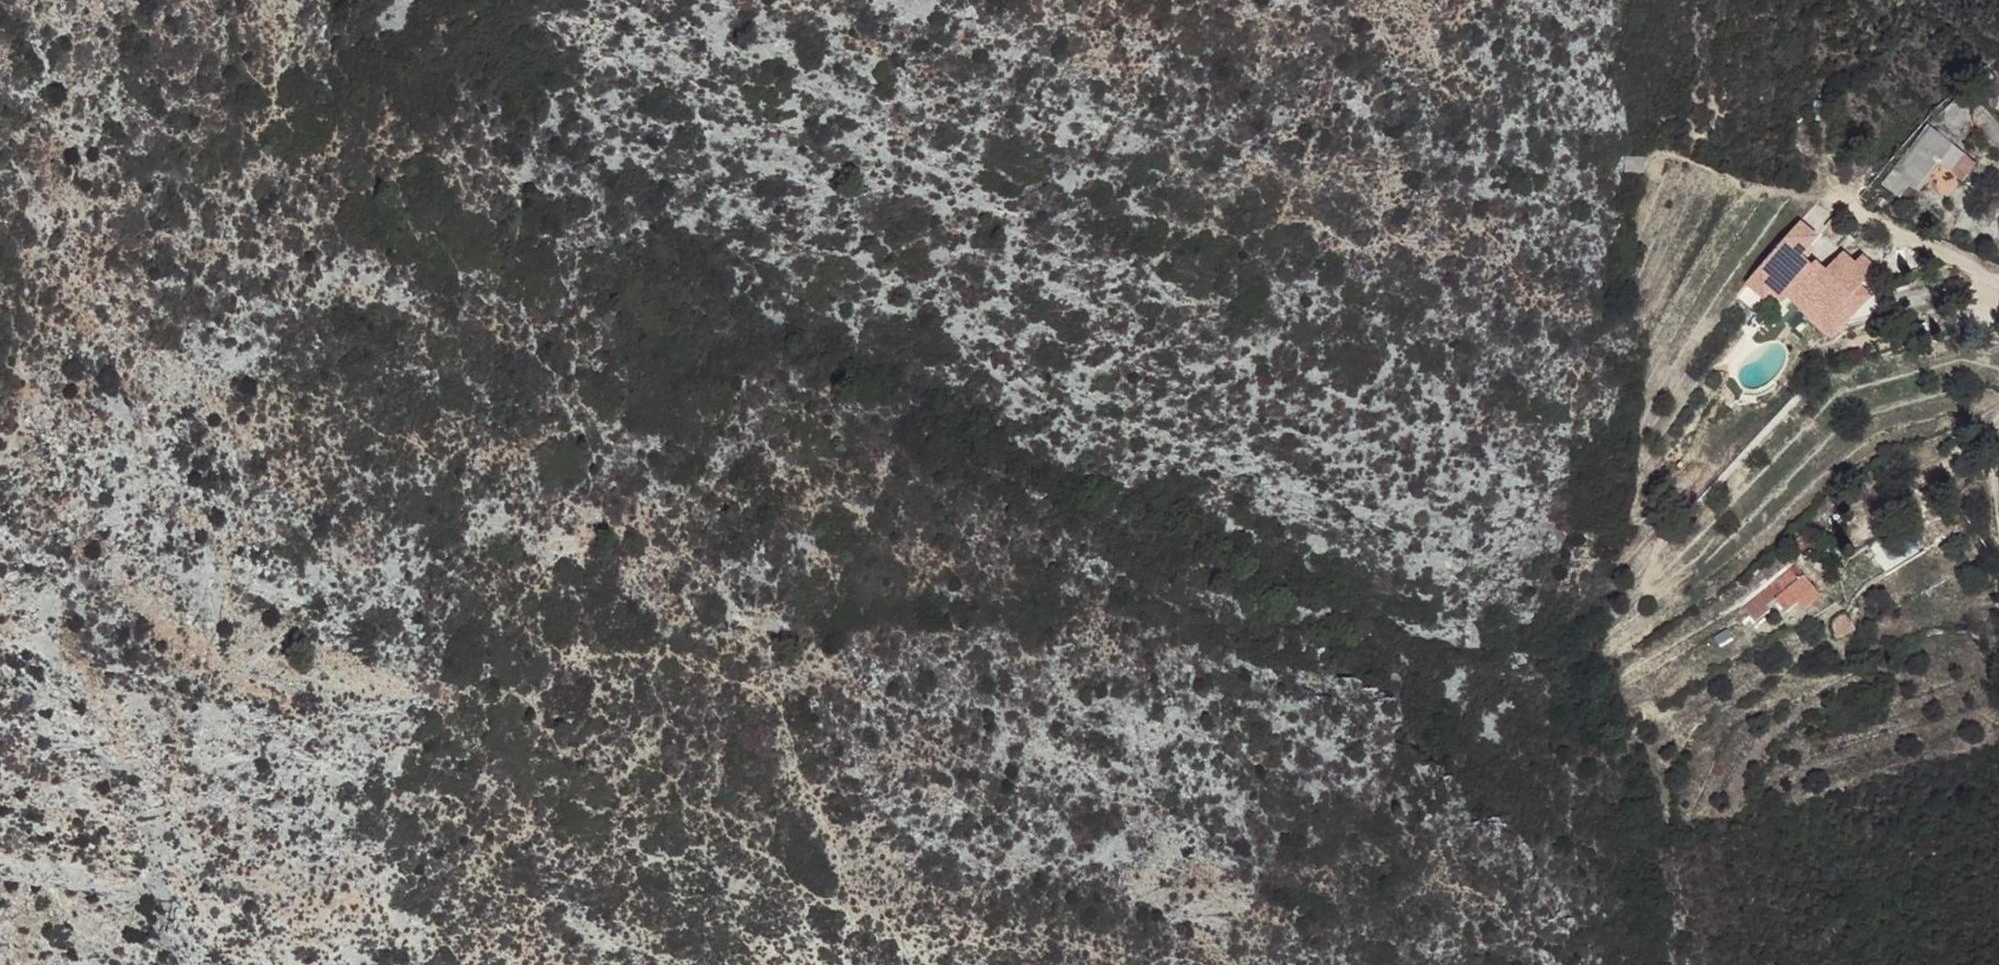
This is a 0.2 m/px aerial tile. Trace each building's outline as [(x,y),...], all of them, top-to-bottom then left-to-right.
[(1998,148),(1998,126),(1996,122),(1985,133),(1998,148)] [(1915,139),(1891,176),(1898,182),(1892,191),(1910,202),(1928,175),(1941,183),(1954,162),(1915,139)] [(1963,169),(1954,162),(1941,183),(1951,189),(1963,169)] [(1891,176),(1885,186),(1892,191),(1898,182),(1891,176)] [(1817,265),(1797,255),(1760,325),(1778,335),(1817,265)] [(1861,284),(1844,274),(1818,321),(1863,345),(1896,324),(1881,300),(1869,302),(1855,292),(1861,284)] [(1802,576),(1775,602),(1788,617),(1800,604),(1814,588),(1802,576)] [(1823,596),(1814,588),(1800,604),(1808,612),(1823,596)] [(1845,613),(1830,624),(1829,630),(1837,642),(1855,629),(1845,613)]
